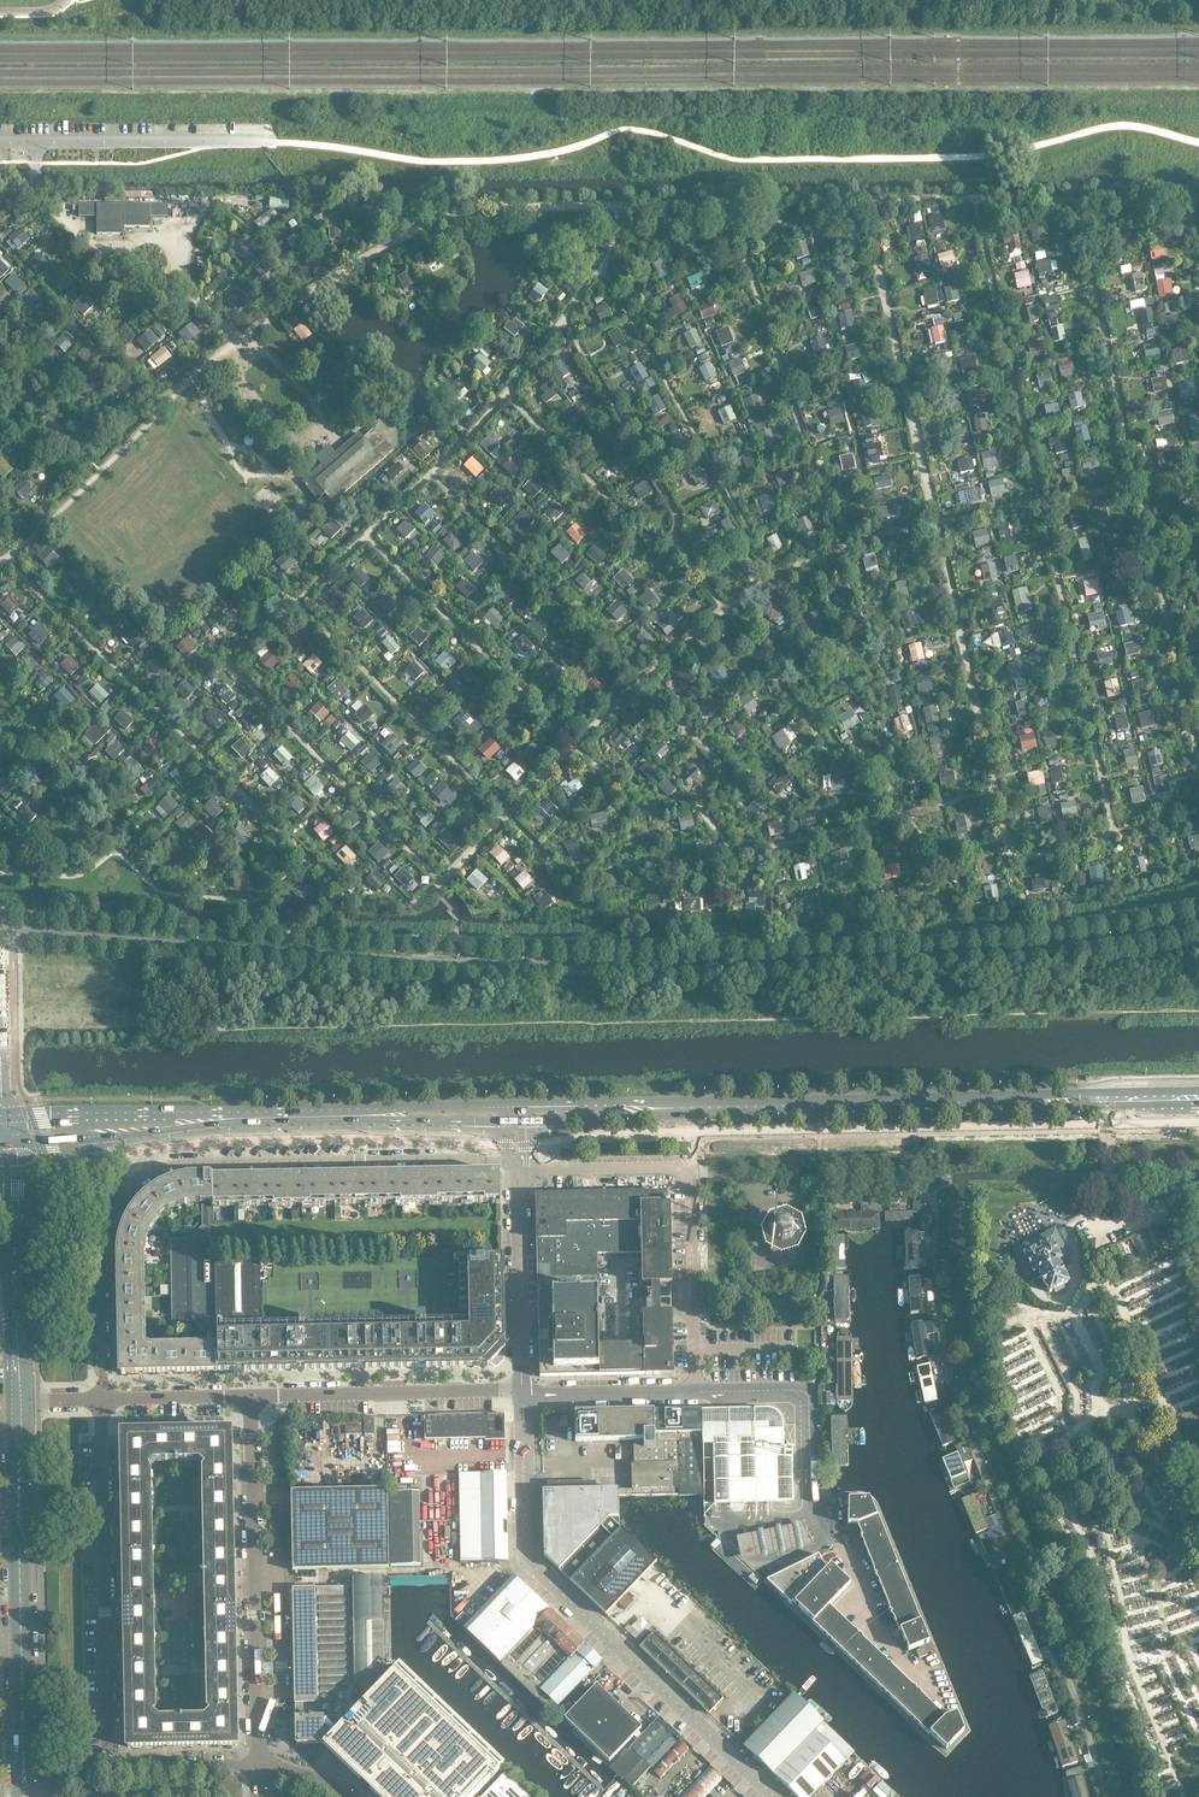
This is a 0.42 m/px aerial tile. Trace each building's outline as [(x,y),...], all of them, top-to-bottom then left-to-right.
[(272,198),(272,206),(290,207),(291,198),(272,198)] [(150,227),(150,217),(168,217),(168,205),(79,204),(79,217),(97,216),(97,234),(124,234),(124,227),(150,227)] [(926,215),(929,231),(945,227),(942,211),(926,215)] [(799,214),(788,219),(792,228),(803,223),(799,214)] [(914,241),(926,238),(923,221),(911,224),(914,241)] [(340,223),(328,224),(329,240),(341,240),(340,223)] [(1035,240),(1048,237),(1046,226),(1032,229),(1035,240)] [(9,238),(18,249),(30,239),(21,228),(9,238)] [(294,251),(307,242),(297,228),(284,238),(294,251)] [(1161,238),(1149,241),(1152,258),(1164,256),(1161,238)] [(792,242),(795,258),(811,255),(808,239),(792,242)] [(998,242),(1001,258),(1017,255),(1014,239),(998,242)] [(419,263),(433,256),(426,241),(411,248),(419,263)] [(1119,246),(1122,262),(1139,259),(1135,243),(1119,246)] [(824,247),(828,263),(844,260),(841,244),(824,247)] [(256,257),(244,246),(234,255),(246,266),(256,257)] [(954,249),(939,254),(942,264),(957,260),(954,249)] [(48,264),(39,254),(28,264),(37,274),(48,264)] [(650,263),(658,277),(673,269),(665,255),(650,263)] [(911,258),(914,274),(930,271),(927,255),(911,258)] [(1016,257),(1018,269),(1026,268),(1024,255),(1016,257)] [(9,268),(0,259),(0,278),(9,268)] [(1034,267),(1037,283),(1053,280),(1050,264),(1034,267)] [(248,279),(260,290),(271,278),(260,267),(248,279)] [(801,272),(804,285),(819,281),(815,268),(801,272)] [(402,291),(417,284),(409,269),(395,276),(402,291)] [(687,278),(694,293),(709,285),(701,270),(687,278)] [(1016,272),(1019,287),(1033,285),(1031,270),(1016,272)] [(212,283),(222,293),(233,282),(222,272),(212,283)] [(1138,290),(1148,288),(1144,272),(1134,274),(1138,290)] [(7,281),(19,294),(28,286),(16,273),(7,281)] [(847,273),(834,276),(838,291),(851,288),(847,273)] [(1155,278),(1158,294),(1175,291),(1171,275),(1155,278)] [(51,283),(61,294),(72,285),(64,276),(58,281),(55,279),(51,283)] [(537,277),(526,289),(537,300),(549,289),(537,277)] [(943,289),(946,305),(962,301),(959,285),(943,289)] [(937,287),(925,291),(929,306),(941,302),(937,287)] [(19,300),(31,311),(42,299),(30,288),(19,300)] [(246,301),(236,291),(225,302),(235,312),(246,301)] [(672,297),(677,313),(688,310),(683,294),(672,297)] [(1045,296),(1048,311),(1062,308),(1059,294),(1045,296)] [(93,306),(83,297),(74,306),(84,317),(93,306)] [(1155,297),(1131,300),(1132,307),(1156,304),(1155,297)] [(804,303),(807,319),(824,316),(820,300),(804,303)] [(603,321),(615,315),(607,301),(595,307),(603,321)] [(700,306),(705,318),(718,314),(714,301),(700,306)] [(854,310),(840,312),(841,327),(856,326),(854,310)] [(1015,314),(1018,329),(1035,326),(1031,310),(1015,314)] [(511,311),(500,323),(515,337),(526,325),(511,311)] [(963,311),(953,314),(955,322),(965,319),(963,311)] [(1180,315),(1165,318),(1168,334),(1182,332),(1180,315)] [(1135,319),(1139,335),(1155,332),(1152,316),(1135,319)] [(300,343),(313,333),(303,320),(290,329),(300,343)] [(967,320),(954,323),(957,336),(970,333),(967,320)] [(928,324),(931,340),(947,337),(944,321),(928,324)] [(178,335),(186,345),(201,334),(193,324),(178,335)] [(606,333),(614,347),(628,340),(621,325),(606,333)] [(717,330),(724,346),(736,340),(729,325),(717,330)] [(680,335),(688,349),(703,341),(695,327),(680,335)] [(54,341),(66,352),(77,340),(65,329),(54,341)] [(1048,334),(1051,350),(1068,346),(1064,330),(1048,334)] [(137,340),(146,352),(160,342),(151,331),(137,340)] [(812,340),(817,355),(830,351),(825,336),(812,340)] [(1031,341),(1031,355),(1047,355),(1047,341),(1031,341)] [(173,342),(167,344),(172,357),(178,354),(173,342)] [(845,345),(848,361),(864,358),(861,342),(845,345)] [(937,350),(949,349),(948,342),(936,343),(937,350)] [(1156,343),(1144,345),(1146,359),(1158,357),(1156,343)] [(79,354),(86,361),(96,352),(89,345),(79,354)] [(1171,348),(1175,364),(1191,361),(1188,345),(1171,348)] [(325,366),(335,357),(327,348),(317,357),(325,366)] [(172,358),(164,349),(151,359),(159,368),(172,358)] [(479,350),(468,362),(480,374),(491,362),(479,350)] [(958,356),(961,372),(977,369),(974,353),(958,356)] [(726,363),(734,378),(749,370),(741,355),(726,363)] [(331,373),(342,364),(337,358),(326,367),(331,373)] [(89,371),(101,382),(112,370),(100,359),(89,371)] [(553,367),(561,379),(572,373),(564,360),(553,367)] [(1063,361),(1064,375),(1075,374),(1074,361),(1063,361)] [(707,381),(719,376),(712,362),(701,367),(707,381)] [(636,379),(648,374),(644,363),(632,368),(636,379)] [(1149,377),(1152,393),(1169,390),(1165,374),(1149,377)] [(817,378),(820,394),(836,391),(833,375),(817,378)] [(1029,380),(1032,396),(1049,392),(1045,376),(1029,380)] [(854,381),(857,397),(870,395),(868,379),(854,381)] [(1194,383),(1178,386),(1182,404),(1197,401),(1194,383)] [(966,390),(969,406),(986,403),(983,387),(966,390)] [(540,411),(553,402),(543,388),(530,398),(540,411)] [(341,413),(354,403),(345,389),(331,399),(341,413)] [(645,401),(653,415),(667,407),(660,393),(645,401)] [(759,394),(746,398),(752,413),(764,409),(759,394)] [(1063,397),(1066,413),(1082,410),(1079,394),(1063,397)] [(714,410),(722,425),(736,417),(729,402),(714,410)] [(1046,405),(1048,414),(1062,411),(1060,402),(1046,405)] [(833,423),(846,419),(843,407),(830,410),(833,423)] [(861,412),(864,428),(880,424),(877,408),(861,412)] [(562,417),(571,431),(585,423),(576,409),(562,417)] [(1160,425),(1177,423),(1175,409),(1158,411),(1160,425)] [(972,414),(975,430),(992,427),(989,411),(972,414)] [(751,427),(766,424),(764,413),(749,415),(751,427)] [(663,432),(676,427),(672,416),(659,420),(663,432)] [(1191,434),(1198,433),(1198,416),(1188,418),(1191,434)] [(1090,425),(1084,425),(1083,420),(1076,420),(1078,441),(1092,440),(1090,425)] [(333,502),(393,450),(384,440),(391,434),(381,423),(364,438),(359,432),(302,482),(318,499),(325,493),(333,502)] [(757,433),(764,448),(779,440),(771,425),(757,433)] [(479,443),(489,455),(502,443),(491,431),(479,443)] [(423,437),(412,449),(423,460),(435,448),(423,437)] [(868,444),(871,465),(887,463),(883,442),(868,444)] [(1045,448),(1048,464),(1064,461),(1061,445),(1045,448)] [(986,468),(1001,465),(997,449),(982,452),(986,468)] [(1160,454),(1163,470),(1179,467),(1176,451),(1160,454)] [(838,455),(841,471),(857,468),(854,452),(838,455)] [(607,464),(618,476),(630,465),(619,453),(607,464)] [(16,468),(4,456),(0,459),(0,472),(6,478),(16,468)] [(955,459),(958,475),(974,472),(971,456),(955,459)] [(512,457),(503,465),(514,478),(524,469),(512,457)] [(463,468),(473,480),(485,469),(475,458),(463,468)] [(400,460),(388,472),(395,479),(407,467),(400,460)] [(1075,462),(1063,463),(1065,481),(1077,480),(1075,462)] [(687,472),(695,486),(709,478),(701,464),(687,472)] [(1080,470),(1083,486),(1099,483),(1096,466),(1080,470)] [(776,473),(781,485),(794,480),(789,468),(776,473)] [(885,487),(893,485),(890,474),(875,478),(879,494),(886,492),(885,487)] [(632,488),(643,500),(655,489),(645,477),(632,488)] [(986,480),(989,496),(1005,493),(1002,477),(986,480)] [(11,490),(22,502),(34,490),(22,478),(11,490)] [(534,497),(543,488),(534,479),(525,488),(534,497)] [(485,493),(496,505),(508,494),(497,482),(485,493)] [(960,489),(961,503),(983,501),(982,487),(960,489)] [(755,497),(762,512),(777,504),(769,490),(755,497)] [(352,510),(364,522),(375,510),(364,498),(352,510)] [(701,506),(708,519),(723,511),(716,498),(701,506)] [(544,510),(555,522),(567,511),(556,499),(544,510)] [(879,504),(882,520),(899,517),(895,501),(879,504)] [(426,522),(436,511),(426,502),(416,513),(426,522)] [(852,502),(853,516),(866,515),(866,502),(852,502)] [(1095,505),(1099,520),(1111,517),(1107,502),(1095,505)] [(516,517),(528,528),(536,519),(524,509),(516,517)] [(1067,513),(1070,529),(1086,526),(1083,510),(1067,513)] [(794,519),(800,534),(815,528),(809,513),(794,519)] [(715,525),(724,539),(738,530),(729,516),(715,525)] [(394,528),(405,540),(417,529),(406,517),(394,528)] [(326,542),(343,530),(335,519),(318,531),(326,542)] [(996,525),(999,541),(1015,537),(1012,521),(996,525)] [(578,543),(588,534),(577,522),(567,531),(578,543)] [(974,532),(978,546),(992,542),(988,528),(974,532)] [(1176,531),(1179,547),(1195,544),(1192,528),(1176,531)] [(442,540),(453,552),(465,541),(454,529),(442,540)] [(775,551),(784,547),(779,533),(769,537),(775,551)] [(1079,540),(1085,560),(1094,558),(1088,538),(1079,540)] [(889,543),(893,559),(905,557),(901,540),(889,543)] [(548,552),(559,564),(572,553),(561,541),(548,552)] [(583,553),(594,565),(606,553),(595,541),(583,553)] [(438,566),(448,555),(436,544),(426,555),(438,566)] [(274,562),(286,573),(298,561),(286,550),(274,562)] [(475,570),(485,561),(475,550),(465,559),(475,570)] [(1098,553),(1101,569),(1117,566),(1114,550),(1098,553)] [(33,565),(44,576),(56,564),(44,553),(33,565)] [(860,556),(863,572),(880,569),(877,553),(860,556)] [(1006,556),(1009,572),(1021,569),(1018,553),(1006,556)] [(977,564),(981,580),(997,576),(994,560),(977,564)] [(731,573),(740,587),(754,579),(745,565),(731,573)] [(361,587),(371,578),(361,566),(351,575),(361,587)] [(624,589),(636,580),(626,567),(615,576),(624,589)] [(576,580),(586,589),(596,577),(586,568),(576,580)] [(75,571),(66,580),(77,591),(86,582),(75,571)] [(452,587),(463,599),(476,588),(465,575),(452,587)] [(893,579),(897,595),(913,592),(910,576),(893,579)] [(1080,579),(1083,595),(1099,592),(1096,576),(1080,579)] [(993,587),(1002,586),(1001,578),(992,579),(993,587)] [(322,595),(334,606),(345,594),(333,583),(322,595)] [(499,596),(510,608),(522,597),(511,585),(499,596)] [(1012,589),(1015,605),(1031,602),(1028,586),(1012,589)] [(650,611),(661,600),(650,588),(638,598),(650,611)] [(375,603),(387,614),(398,602),(387,591),(375,603)] [(9,615),(20,603),(8,592),(0,600),(0,607),(9,615)] [(993,613),(1004,612),(1004,596),(993,597),(993,613)] [(604,610),(615,622),(627,611),(616,599),(604,610)] [(764,610),(771,625),(786,617),(778,603),(764,610)] [(229,605),(211,618),(220,630),(232,621),(226,612),(232,609),(229,605)] [(491,625),(502,612),(495,606),(484,618),(491,625)] [(1116,609),(1119,625),(1135,622),(1132,606),(1116,609)] [(366,628),(375,619),(363,607),(354,617),(366,628)] [(87,620),(99,631),(111,620),(99,608),(87,620)] [(808,616),(816,631),(830,623),(822,608),(808,616)] [(902,614),(907,630),(920,627),(916,610),(902,614)] [(1089,630),(1109,625),(1106,610),(1086,615),(1089,630)] [(656,622),(667,634),(679,623),(668,611),(656,622)] [(530,625),(544,639),(550,634),(536,619),(530,625)] [(26,634),(38,645),(49,633),(38,622),(26,634)] [(1122,626),(1124,643),(1133,642),(1131,625),(1122,626)] [(420,626),(411,635),(421,645),(430,636),(420,626)] [(994,630),(997,646),(1013,642),(1010,626),(994,630)] [(645,652),(656,640),(645,628),(633,640),(645,652)] [(780,637),(788,650),(799,643),(790,630),(780,637)] [(510,644),(522,655),(534,643),(522,632),(510,644)] [(176,646),(187,658),(199,646),(187,634),(176,646)] [(17,655),(26,647),(16,636),(7,644),(17,655)] [(116,648),(127,659),(139,647),(127,636),(116,648)] [(390,636),(383,642),(394,655),(402,648),(390,636)] [(1137,640),(1125,646),(1129,656),(1142,650),(1137,640)] [(907,644),(910,660),(926,657),(923,641),(907,644)] [(554,654),(566,665),(577,653),(566,642),(554,654)] [(877,645),(880,661),(896,658),(893,642),(877,645)] [(260,657),(271,669),(283,657),(271,645),(260,657)] [(1095,652),(1099,668),(1115,664),(1112,648),(1095,652)] [(170,665),(157,649),(146,658),(159,674),(170,665)] [(436,660),(447,670),(457,660),(446,649),(436,660)] [(301,662),(313,673),(324,661),(312,650),(301,662)] [(17,664),(29,676),(40,664),(28,653),(17,664)] [(73,674),(83,665),(72,654),(63,664),(73,674)] [(404,668),(416,679),(428,667),(416,656),(404,668)] [(1030,662),(1033,678),(1049,675),(1046,659),(1030,662)] [(1013,689),(1026,688),(1024,660),(1010,662),(1013,689)] [(552,683),(564,673),(555,661),(543,671),(552,683)] [(674,676),(685,688),(698,677),(687,665),(674,676)] [(710,676),(721,688),(734,677),(723,665),(710,676)] [(47,670),(35,682),(45,690),(56,679),(47,670)] [(285,681),(295,692),(305,684),(295,673),(285,681)] [(916,676),(920,692),(934,689),(931,673),(916,676)] [(1134,679),(1137,695),(1153,692),(1150,676),(1134,679)] [(1118,677),(1104,681),(1109,697),(1123,693),(1118,677)] [(172,690),(184,702),(195,690),(183,678),(172,690)] [(462,690),(474,701),(485,689),(474,678),(462,690)] [(599,678),(592,684),(599,692),(605,687),(599,678)] [(815,701),(826,689),(814,678),(803,689),(815,701)] [(329,689),(341,701),(351,690),(338,679),(329,689)] [(86,694),(98,705),(110,693),(98,682),(86,694)] [(213,694),(224,705),(236,693),(224,682),(213,694)] [(440,705),(451,693),(442,685),(431,697),(440,705)] [(51,699),(63,710),(74,698),(62,687),(51,699)] [(885,691),(888,707),(904,704),(901,688),(885,691)] [(566,705),(578,717),(589,705),(577,693),(566,705)] [(712,694),(703,702),(714,713),(722,705),(712,694)] [(752,696),(743,705),(751,712),(760,704),(752,696)] [(1019,715),(1031,713),(1028,699),(1016,701),(1019,715)] [(307,712),(319,723),(330,711),(318,700),(307,712)] [(355,715),(366,726),(378,714),(366,703),(355,715)] [(218,728),(227,719),(215,706),(206,715),(218,728)] [(620,719),(632,731),(643,719),(631,707),(620,719)] [(839,715),(847,729),(861,721),(853,707),(839,715)] [(116,718),(128,729),(137,720),(125,709),(116,718)] [(454,720),(469,734),(479,723),(465,709),(454,720)] [(920,712),(923,728),(939,725),(936,709),(920,712)] [(1153,709),(1139,713),(1143,727),(1157,724),(1153,709)] [(1110,714),(1113,730),(1129,727),(1126,711),(1110,714)] [(244,719),(254,731),(263,723),(253,712),(244,719)] [(898,728),(912,725),(910,715),(896,718),(898,728)] [(726,728),(737,740),(749,729),(738,717),(726,728)] [(771,737),(782,749),(794,738),(783,726),(771,737)] [(355,751),(367,738),(354,727),(342,740),(355,751)] [(1040,731),(1044,747),(1060,743),(1057,727),(1040,731)] [(388,728),(384,734),(388,738),(382,745),(395,756),(400,750),(396,746),(402,739),(388,728)] [(617,747),(627,735),(619,729),(609,741),(617,747)] [(1019,734),(1022,750),(1038,747),(1035,731),(1019,734)] [(142,747),(154,759),(165,747),(153,735),(142,747)] [(228,747),(239,759),(251,747),(239,735),(228,747)] [(477,747),(489,758),(500,746),(488,735),(477,747)] [(930,738),(933,753),(950,750),(947,735),(930,738)] [(522,751),(534,762),(545,750),(533,739),(522,751)] [(102,752),(114,763),(125,751),(113,740),(102,752)] [(661,758),(671,749),(664,741),(654,750),(661,758)] [(270,755),(282,767),(293,755),(281,743),(270,755)] [(1136,747),(1125,749),(1128,767),(1140,765),(1136,747)] [(1148,751),(1152,767),(1168,764),(1165,748),(1148,751)] [(504,765),(512,761),(505,749),(497,753),(504,765)] [(360,762),(372,774),(384,762),(372,751),(360,762)] [(137,777),(146,769),(133,754),(124,762),(137,777)] [(404,768),(416,779),(428,767),(416,756),(404,768)] [(636,770),(648,781),(660,769),(648,758),(636,770)] [(507,769),(518,781),(527,773),(515,761),(507,769)] [(679,775),(691,786),(702,774),(690,763),(679,775)] [(1052,767),(1055,782),(1066,779),(1063,765),(1052,767)] [(274,767),(262,774),(269,787),(281,780),(274,767)] [(1026,771),(1029,787),(1045,784),(1042,768),(1026,771)] [(3,795),(14,783),(2,772),(0,774),(0,793),(3,795)] [(149,797),(164,784),(152,772),(138,785),(149,797)] [(170,785),(182,796),(194,784),(182,773),(170,785)] [(304,785),(319,796),(327,785),(313,774),(304,785)] [(1169,775),(1155,778),(1158,794),(1172,791),(1169,775)] [(397,797),(408,787),(398,776),(388,786),(397,797)] [(845,790),(845,776),(829,776),(829,790),(845,790)] [(560,785),(572,798),(585,786),(577,777),(570,783),(566,779),(560,785)] [(667,777),(659,784),(670,796),(678,788),(667,777)] [(936,780),(939,797),(955,793),(952,777),(936,780)] [(767,787),(779,797),(790,784),(783,778),(778,783),(773,779),(767,787)] [(445,781),(435,789),(448,808),(459,800),(445,781)] [(905,786),(909,802),(925,799),(922,783),(905,786)] [(1127,787),(1130,803),(1146,800),(1143,784),(1127,787)] [(286,804),(297,816),(309,804),(297,792),(286,804)] [(155,806),(167,818),(178,806),(166,794),(155,806)] [(40,813),(22,796),(14,804),(32,822),(40,813)] [(214,797),(204,807),(215,819),(226,809),(214,797)] [(768,806),(760,797),(746,810),(753,818),(768,806)] [(1042,805),(1050,804),(1049,797),(1041,798),(1042,805)] [(1059,800),(1062,816),(1078,813),(1075,797),(1059,800)] [(414,816),(425,828),(437,816),(425,804),(414,816)] [(529,816),(540,827),(552,815),(540,804),(529,816)] [(1052,805),(1040,806),(1041,820),(1053,819),(1052,805)] [(456,819),(467,831),(479,819),(467,807),(456,819)] [(611,823),(607,808),(591,812),(595,828),(611,823)] [(338,822),(350,833),(361,821),(349,810),(338,822)] [(189,811),(177,823),(186,832),(198,820),(189,811)] [(816,824),(813,813),(798,817),(802,832),(807,830),(805,826),(816,824)] [(690,814),(677,818),(681,833),(694,830),(690,814)] [(785,831),(780,818),(766,822),(770,836),(785,831)] [(331,847),(341,839),(326,819),(316,827),(331,847)] [(436,827),(444,836),(441,839),(452,851),(462,841),(442,821),(436,827)] [(951,827),(955,843),(971,840),(968,824),(951,827)] [(228,840),(240,852),(251,840),(239,829),(228,840)] [(187,845),(198,857),(210,845),(198,833),(187,845)] [(1188,854),(1198,852),(1198,835),(1185,838),(1188,854)] [(8,860),(19,848),(8,837),(0,845),(0,853),(8,860)] [(49,863),(63,853),(53,840),(40,849),(49,863)] [(381,863),(391,852),(380,841),(370,851),(381,863)] [(489,851),(500,863),(509,854),(497,843),(489,851)] [(332,856),(344,867),(356,855),(344,844),(332,856)] [(703,844),(695,845),(698,860),(714,856),(711,845),(703,847),(703,844)] [(832,853),(835,864),(849,860),(846,849),(832,853)] [(276,853),(267,857),(270,866),(280,863),(276,853)] [(1129,858),(1132,874),(1148,870),(1145,854),(1129,858)] [(641,874),(655,869),(652,859),(638,864),(641,874)] [(511,861),(505,866),(515,878),(521,873),(511,861)] [(793,864),(796,880),(812,877),(809,861),(793,864)] [(882,864),(885,880),(901,877),(898,861),(882,864)] [(392,876),(404,887),(415,875),(403,864),(392,876)] [(1093,882),(1106,879),(1103,864),(1090,866),(1093,882)] [(465,878),(477,890),(488,878),(476,866),(465,878)] [(525,889),(535,879),(526,869),(515,879),(525,889)] [(231,889),(248,890),(249,873),(232,872),(231,889)] [(376,886),(383,880),(376,873),(370,879),(376,886)] [(1031,877),(1034,893),(1050,890),(1047,874),(1031,877)] [(287,889),(299,900),(311,888),(299,877),(287,889)] [(981,885),(985,901),(1001,898),(998,882),(981,885)] [(544,910),(555,899),(543,887),(532,899),(544,910)] [(764,906),(765,892),(748,891),(748,903),(745,903),(744,916),(757,916),(757,906),(764,906)] [(834,893),(836,909),(852,907),(851,891),(834,893)] [(818,911),(817,894),(804,894),(806,911),(818,911)] [(700,911),(698,895),(682,897),(683,913),(700,911)] [(646,915),(662,913),(660,897),(644,898),(646,915)] [(744,909),(743,898),(733,898),(734,909),(744,909)] [(884,900),(887,916),(903,914),(901,898),(884,900)] [(500,1202),(499,1172),(484,1172),(484,1170),(478,1170),(478,1173),(466,1173),(466,1202),(500,1202)] [(435,1203),(434,1173),(421,1174),(421,1171),(415,1172),(415,1171),(415,1174),(401,1174),(402,1203),(435,1203)] [(466,1202),(466,1173),(454,1173),(454,1171),(448,1171),(447,1171),(447,1173),(434,1173),(435,1203),(466,1202)] [(402,1203),(401,1174),(388,1174),(388,1172),(382,1172),(381,1172),(381,1174),(370,1175),(370,1204),(402,1203)] [(340,1205),(339,1175),(327,1175),(327,1173),(322,1173),(321,1173),(321,1176),(308,1176),(308,1205),(340,1205)] [(370,1204),(370,1175),(358,1175),(358,1173),(352,1173),(351,1173),(351,1175),(339,1175),(340,1205),(370,1204)] [(275,1206),(275,1176),(262,1177),(261,1174),(256,1174),(255,1174),(255,1177),(243,1177),(244,1206),(275,1206)] [(308,1205),(308,1176),(294,1176),(294,1174),(288,1174),(288,1176),(275,1176),(275,1206),(308,1205)] [(244,1206),(243,1177),(231,1177),(231,1175),(225,1175),(225,1177),(213,1178),(212,1178),(213,1207),(244,1206)] [(97,1176),(87,1176),(87,1191),(97,1191),(97,1176)] [(215,1349),(214,1263),(213,1207),(212,1178),(203,1178),(203,1203),(202,1203),(202,1219),(184,1240),(168,1240),(170,1323),(186,1323),(204,1341),(204,1347),(204,1349),(215,1349)] [(203,1203),(203,1178),(196,1178),(192,1178),(187,1179),(184,1179),(181,1180),(186,1203),(189,1202),(193,1202),(195,1202),(200,1201),(200,1203),(202,1203),(203,1203)] [(186,1203),(181,1180),(176,1181),(173,1182),(170,1183),(165,1185),(161,1187),(158,1188),(154,1191),(150,1194),(164,1213),(166,1211),(169,1210),(172,1208),(174,1206),(186,1203)] [(164,1213),(150,1194),(148,1196),(144,1199),(142,1201),(138,1205),(135,1208),(132,1212),(130,1216),(128,1219),(149,1230),(150,1228),(151,1226),(153,1224),(155,1221),(157,1219),(159,1217),(162,1214),(164,1213)] [(669,1194),(598,1195),(536,1196),(540,1377),(672,1375),(671,1314),(660,1314),(659,1287),(671,1287),(669,1194)] [(800,1244),(793,1217),(792,1217),(791,1210),(783,1212),(785,1219),(765,1224),(772,1252),(800,1244)] [(885,1212),(885,1221),(920,1220),(919,1211),(885,1212)] [(830,1214),(830,1231),(881,1229),(880,1212),(830,1214)] [(147,1233),(149,1230),(128,1219),(127,1221),(125,1224),(124,1227),(122,1231),(121,1236),(120,1240),(119,1245),(119,1248),(118,1252),(142,1253),(142,1249),(143,1247),(143,1244),(144,1242),(145,1239),(146,1236),(147,1233)] [(905,1231),(905,1270),(919,1270),(919,1231),(905,1231)] [(833,1236),(834,1270),(846,1270),(845,1236),(833,1236)] [(1060,1267),(1063,1266),(1051,1241),(1025,1255),(1037,1279),(1040,1277),(1045,1285),(1049,1292),(1067,1283),(1064,1276),(1064,1275),(1060,1267)] [(142,1282),(142,1258),(142,1256),(142,1253),(118,1252),(118,1255),(118,1258),(119,1282),(142,1282)] [(504,1339),(503,1287),(504,1287),(508,1283),(503,1279),(502,1262),(503,1262),(503,1258),(214,1263),(215,1349),(216,1371),(236,1370),(236,1371),(240,1375),(244,1371),(244,1370),(296,1369),(296,1370),(301,1374),(305,1370),(305,1369),(357,1368),(357,1369),(361,1373),(366,1369),(366,1368),(418,1367),(418,1368),(422,1372),(426,1367),(478,1366),(483,1371),(488,1366),(487,1366),(503,1350),(504,1348),(504,1349),(509,1344),(504,1339)] [(1008,1284),(1006,1278),(1005,1275),(1000,1277),(998,1273),(993,1275),(994,1280),(987,1282),(991,1291),(1008,1284)] [(834,1277),(834,1321),(849,1321),(849,1277),(834,1277)] [(910,1314),(922,1313),(920,1277),(908,1278),(910,1314)] [(143,1311),(142,1282),(119,1282),(119,1312),(143,1311)] [(143,1340),(143,1311),(119,1312),(120,1341),(143,1340)] [(911,1323),(916,1359),(930,1357),(927,1335),(924,1335),(922,1321),(911,1323)] [(1001,1331),(998,1324),(989,1328),(992,1334),(1001,1331)] [(852,1400),(853,1399),(851,1334),(851,1333),(850,1332),(850,1331),(849,1330),(848,1329),(848,1328),(847,1327),(846,1326),(845,1326),(843,1325),(842,1325),(841,1326),(840,1326),(839,1327),(838,1328),(837,1328),(837,1329),(836,1331),(836,1332),(836,1333),(836,1334),(837,1398),(837,1400),(837,1401),(838,1403),(839,1404),(839,1405),(840,1407),(841,1408),(843,1409),(844,1410),(845,1409),(847,1408),(848,1406),(849,1405),(850,1403),(851,1402),(852,1400)] [(139,1358),(140,1357),(149,1356),(149,1349),(143,1347),(143,1340),(120,1341),(120,1373),(139,1373),(139,1358)] [(157,1373),(156,1349),(149,1349),(149,1356),(140,1357),(139,1358),(139,1373),(157,1373)] [(186,1373),(186,1349),(156,1349),(157,1373),(186,1373)] [(215,1349),(204,1349),(186,1349),(186,1373),(216,1372),(216,1371),(215,1349)] [(917,1366),(924,1404),(938,1402),(930,1364),(917,1366)] [(946,1407),(956,1404),(950,1384),(940,1387),(946,1407)] [(929,1412),(943,1447),(955,1442),(941,1407),(929,1412)] [(793,1493),(791,1408),(748,1409),(749,1461),(750,1494),(793,1493)] [(703,1495),(702,1410),(575,1413),(575,1442),(633,1440),(634,1464),(631,1464),(632,1489),(632,1490),(679,1489),(680,1494),(680,1495),(703,1495)] [(724,1524),(716,1431),(719,1431),(726,1422),(726,1410),(704,1410),(704,1429),(710,1481),(705,1482),(706,1524),(706,1525),(724,1524)] [(831,1412),(832,1462),(849,1462),(847,1411),(831,1412)] [(505,1438),(505,1413),(424,1415),(425,1440),(491,1438),(505,1438)] [(374,1435),(374,1417),(373,1417),(364,1417),(364,1435),(374,1435)] [(362,1435),(361,1427),(345,1427),(345,1435),(362,1435)] [(204,1454),(203,1432),(176,1433),(176,1462),(185,1462),(185,1459),(200,1459),(204,1454)] [(230,1462),(230,1432),(203,1432),(204,1454),(200,1459),(206,1465),(208,1463),(230,1462)] [(148,1455),(148,1433),(121,1434),(122,1464),(145,1464),(146,1466),(147,1466),(152,1459),(153,1459),(148,1455)] [(176,1462),(176,1433),(148,1433),(148,1455),(153,1459),(175,1459),(175,1462),(176,1462)] [(938,1461),(951,1494),(972,1485),(959,1452),(938,1461)] [(750,1494),(749,1461),(737,1461),(738,1494),(750,1494)] [(231,1490),(231,1475),(230,1462),(208,1463),(206,1465),(204,1467),(204,1491),(231,1490)] [(149,1492),(149,1468),(147,1466),(146,1466),(145,1464),(122,1464),(123,1492),(149,1492)] [(506,1497),(506,1479),(506,1473),(459,1473),(459,1498),(506,1497)] [(389,1569),(387,1489),(291,1491),(292,1570),(389,1569)] [(559,1570),(609,1518),(618,1518),(618,1495),(618,1489),(542,1490),(544,1555),(559,1570)] [(232,1518),(231,1490),(204,1491),(205,1509),(205,1519),(232,1518)] [(150,1520),(149,1492),(123,1492),(123,1520),(150,1520)] [(418,1566),(417,1492),(389,1493),(390,1566),(418,1566)] [(974,1495),(961,1500),(976,1535),(989,1530),(974,1495)] [(508,1561),(507,1512),(506,1497),(459,1498),(460,1562),(508,1561)] [(929,1642),(875,1513),(874,1514),(869,1498),(848,1499),(848,1524),(857,1524),(861,1535),(860,1536),(873,1568),(874,1574),(875,1573),(876,1575),(875,1576),(878,1581),(887,1602),(888,1605),(889,1611),(890,1611),(891,1613),(890,1614),(893,1618),(899,1631),(900,1631),(908,1651),(929,1642)] [(232,1546),(232,1518),(205,1519),(206,1547),(232,1546)] [(606,1615),(627,1593),(626,1593),(641,1577),(645,1581),(650,1575),(647,1571),(656,1562),(620,1528),(619,1530),(618,1528),(618,1518),(609,1518),(559,1570),(558,1570),(606,1615)] [(150,1548),(150,1520),(123,1520),(124,1548),(150,1548)] [(801,1522),(736,1536),(741,1558),(813,1543),(801,1522)] [(990,1532),(978,1538),(993,1571),(1005,1566),(990,1532)] [(762,1581),(722,1543),(715,1550),(756,1588),(762,1581)] [(233,1574),(232,1546),(206,1547),(206,1574),(206,1575),(233,1574)] [(151,1576),(150,1548),(124,1548),(124,1576),(151,1576)] [(803,1592),(825,1568),(826,1568),(824,1565),(796,1579),(791,1569),(764,1582),(789,1607),(789,1606),(803,1592)] [(887,1659),(882,1657),(863,1638),(860,1633),(858,1634),(857,1633),(858,1631),(853,1629),(829,1606),(850,1584),(830,1565),(794,1603),(813,1621),(812,1622),(929,1735),(930,1734),(946,1749),(964,1730),(957,1712),(945,1717),(921,1694),(918,1689),(917,1690),(916,1689),(916,1687),(911,1685),(892,1666),(889,1661),(888,1662),(886,1661),(887,1659)] [(993,1572),(1010,1616),(1021,1612),(1003,1568),(993,1572)] [(233,1602),(233,1574),(206,1575),(206,1574),(203,1574),(203,1584),(206,1584),(207,1603),(233,1602)] [(151,1595),(151,1576),(124,1576),(125,1605),(151,1604),(151,1605),(154,1605),(154,1595),(151,1595)] [(549,1610),(532,1593),(514,1576),(499,1591),(535,1625),(549,1610)] [(383,1588),(383,1578),(353,1579),(353,1588),(383,1588)] [(391,1673),(391,1659),(389,1587),(383,1588),(353,1588),(293,1589),(296,1744),(323,1744),(391,1673)] [(499,1662),(535,1625),(499,1591),(471,1621),(464,1629),(499,1662)] [(625,1609),(634,1601),(627,1594),(618,1603),(625,1609)] [(234,1631),(233,1602),(207,1603),(207,1631),(234,1631)] [(152,1632),(151,1605),(151,1604),(125,1605),(125,1633),(152,1632)] [(522,1685),(572,1633),(549,1610),(535,1625),(499,1662),(522,1685)] [(471,1621),(462,1613),(455,1621),(464,1629),(471,1621)] [(1023,1614),(1012,1618),(1032,1669),(1045,1665),(1023,1614)] [(643,1615),(630,1629),(640,1639),(653,1625),(643,1615)] [(234,1659),(234,1631),(207,1631),(208,1659),(234,1659)] [(152,1660),(152,1632),(125,1633),(126,1661),(152,1660)] [(722,1699),(653,1632),(639,1647),(709,1713),(722,1699)] [(551,1713),(601,1660),(572,1633),(522,1685),(551,1713)] [(1043,1648),(1046,1658),(1055,1656),(1053,1645),(1043,1648)] [(928,1655),(925,1647),(916,1651),(919,1658),(928,1655)] [(235,1687),(235,1671),(234,1659),(208,1659),(208,1687),(235,1687)] [(153,1688),(153,1672),(152,1660),(126,1661),(126,1689),(153,1688)] [(391,1673),(323,1744),(379,1796),(472,1796),(502,1765),(398,1665),(391,1673)] [(1046,1719),(1060,1714),(1043,1672),(1030,1677),(1046,1719)] [(609,1762),(641,1728),(596,1685),(564,1719),(609,1762)] [(235,1714),(235,1695),(235,1687),(208,1687),(209,1711),(211,1713),(213,1715),(235,1714)] [(153,1712),(153,1688),(126,1689),(127,1716),(150,1716),(151,1714),(151,1715),(153,1712)] [(773,1774),(814,1731),(822,1722),(794,1694),(744,1746),(773,1774)] [(236,1745),(235,1714),(213,1715),(211,1713),(205,1719),(209,1723),(209,1746),(236,1745)] [(154,1747),(154,1725),(158,1720),(151,1715),(151,1714),(150,1716),(127,1716),(128,1747),(154,1747)] [(680,1736),(659,1716),(655,1721),(676,1741),(680,1736)] [(182,1746),(181,1717),(172,1717),(172,1720),(158,1720),(154,1725),(154,1747),(182,1746)] [(209,1746),(209,1723),(205,1719),(182,1720),(182,1717),(181,1717),(182,1746),(209,1746)] [(1047,1726),(1061,1769),(1078,1764),(1065,1720),(1047,1726)] [(677,1743),(676,1741),(655,1721),(615,1763),(614,1763),(609,1768),(622,1781),(642,1759),(652,1769),(677,1743)] [(843,1763),(845,1765),(847,1763),(814,1731),(773,1774),(772,1774),(796,1796),(811,1796),(821,1786),(843,1763)] [(660,1778),(689,1748),(680,1740),(677,1743),(652,1769),(651,1770),(660,1778)] [(723,1778),(710,1765),(679,1796),(705,1796),(723,1778)] [(874,1789),(883,1779),(870,1767),(861,1777),(874,1789)] [(1072,1796),(1089,1796),(1081,1769),(1065,1773),(1072,1796)] [(504,1774),(482,1796),(528,1796),(504,1774)] [(832,1796),(821,1786),(811,1796),(812,1796),(832,1796)]
